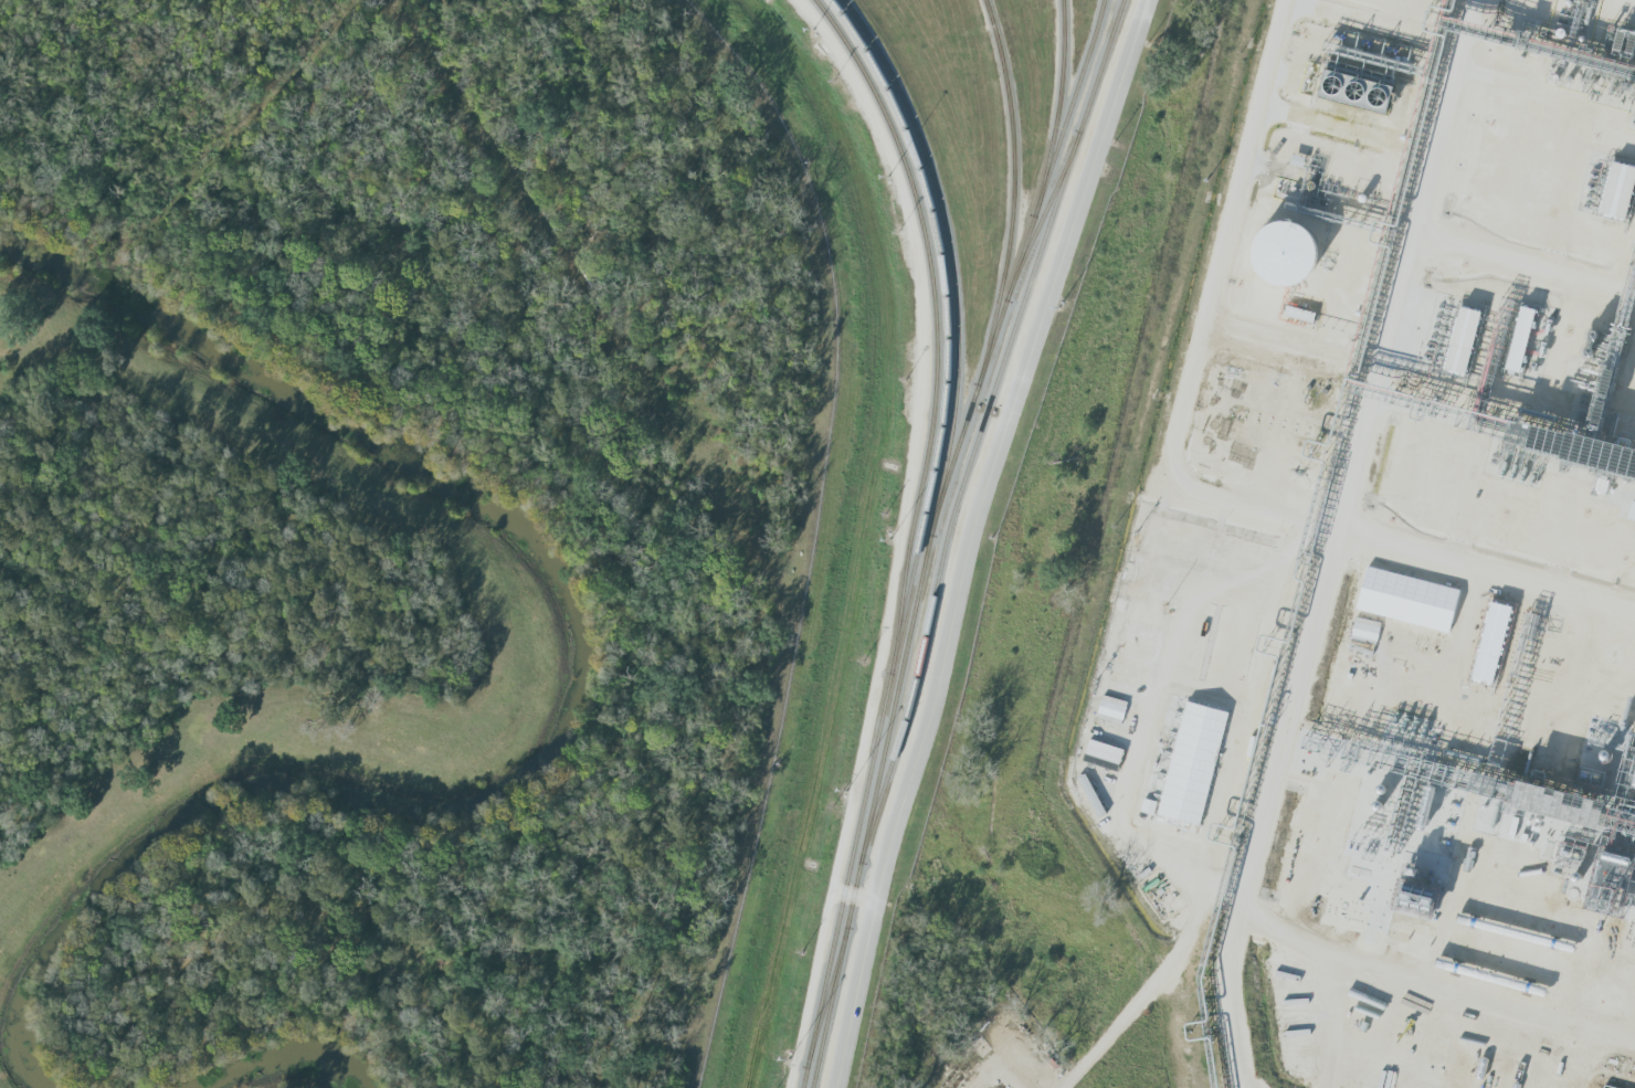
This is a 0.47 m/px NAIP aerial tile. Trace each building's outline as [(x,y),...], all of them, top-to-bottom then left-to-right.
[(1618,221),(1632,169),(1604,162),(1591,214),(1618,221)] [(1258,222),(1243,279),(1292,291),(1307,234),(1258,222)] [(1474,313),(1451,308),(1437,372),(1459,378),(1474,313)] [(1529,311),(1512,308),(1499,371),(1517,375),(1529,311)] [(1598,440),(1586,418),(1612,380),(1602,372),(1588,380),(1576,421),(1542,439),(1544,455),(1634,481),(1634,451),(1598,440)]
